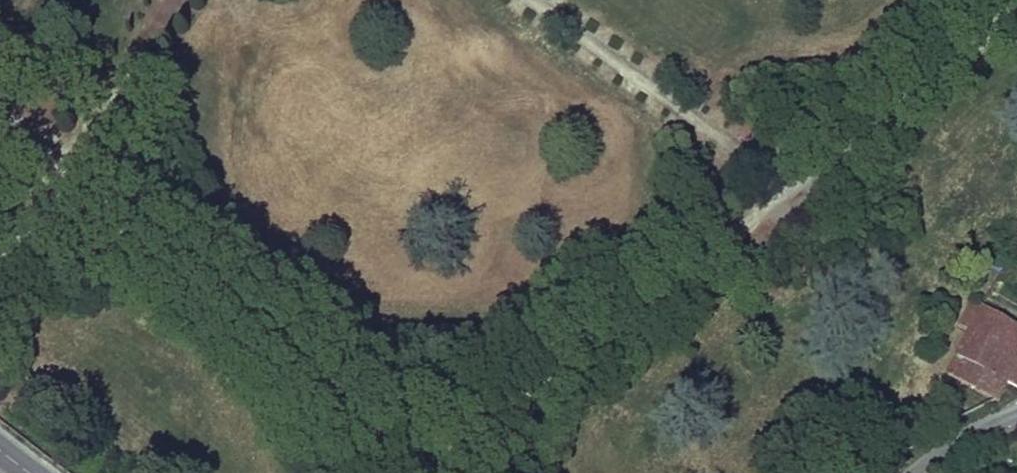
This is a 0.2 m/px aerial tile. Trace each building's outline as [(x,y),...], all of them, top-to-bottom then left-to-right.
[(999,342),(1007,326),(983,312),(985,306),(978,302),(970,304),(959,325),(970,332),(957,354),(1006,383),(1016,389),(1016,353),(999,342)] [(1007,326),(999,342),(1016,353),(1016,331),(1007,326)] [(1006,383),(957,354),(947,374),(994,401),(1006,383)]
